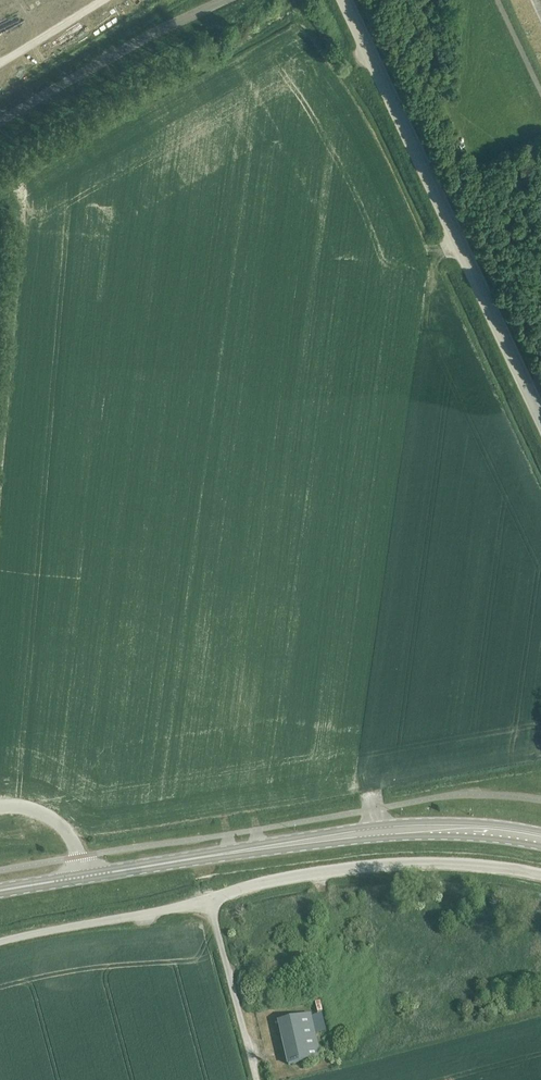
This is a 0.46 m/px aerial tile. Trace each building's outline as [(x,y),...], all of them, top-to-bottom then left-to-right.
[(278,1022),(288,1065),(320,1057),(310,1015),(278,1022)]
